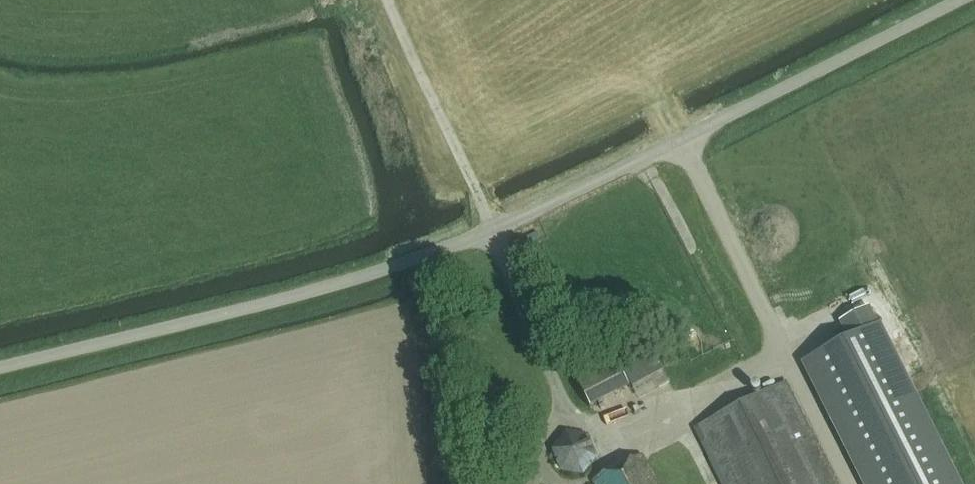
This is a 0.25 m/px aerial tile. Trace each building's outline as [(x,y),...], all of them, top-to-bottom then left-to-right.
[(840,322),(849,341),(805,363),(866,483),(958,483),(869,308),(840,322)] [(615,359),(576,380),(591,409),(630,388),(615,359)] [(784,384),(695,429),(723,483),(834,483),(784,384)] [(584,448),(563,437),(552,457),(583,474),(595,453),(585,447),(584,448)] [(643,457),(594,482),(595,483),(659,483),(643,457)]
